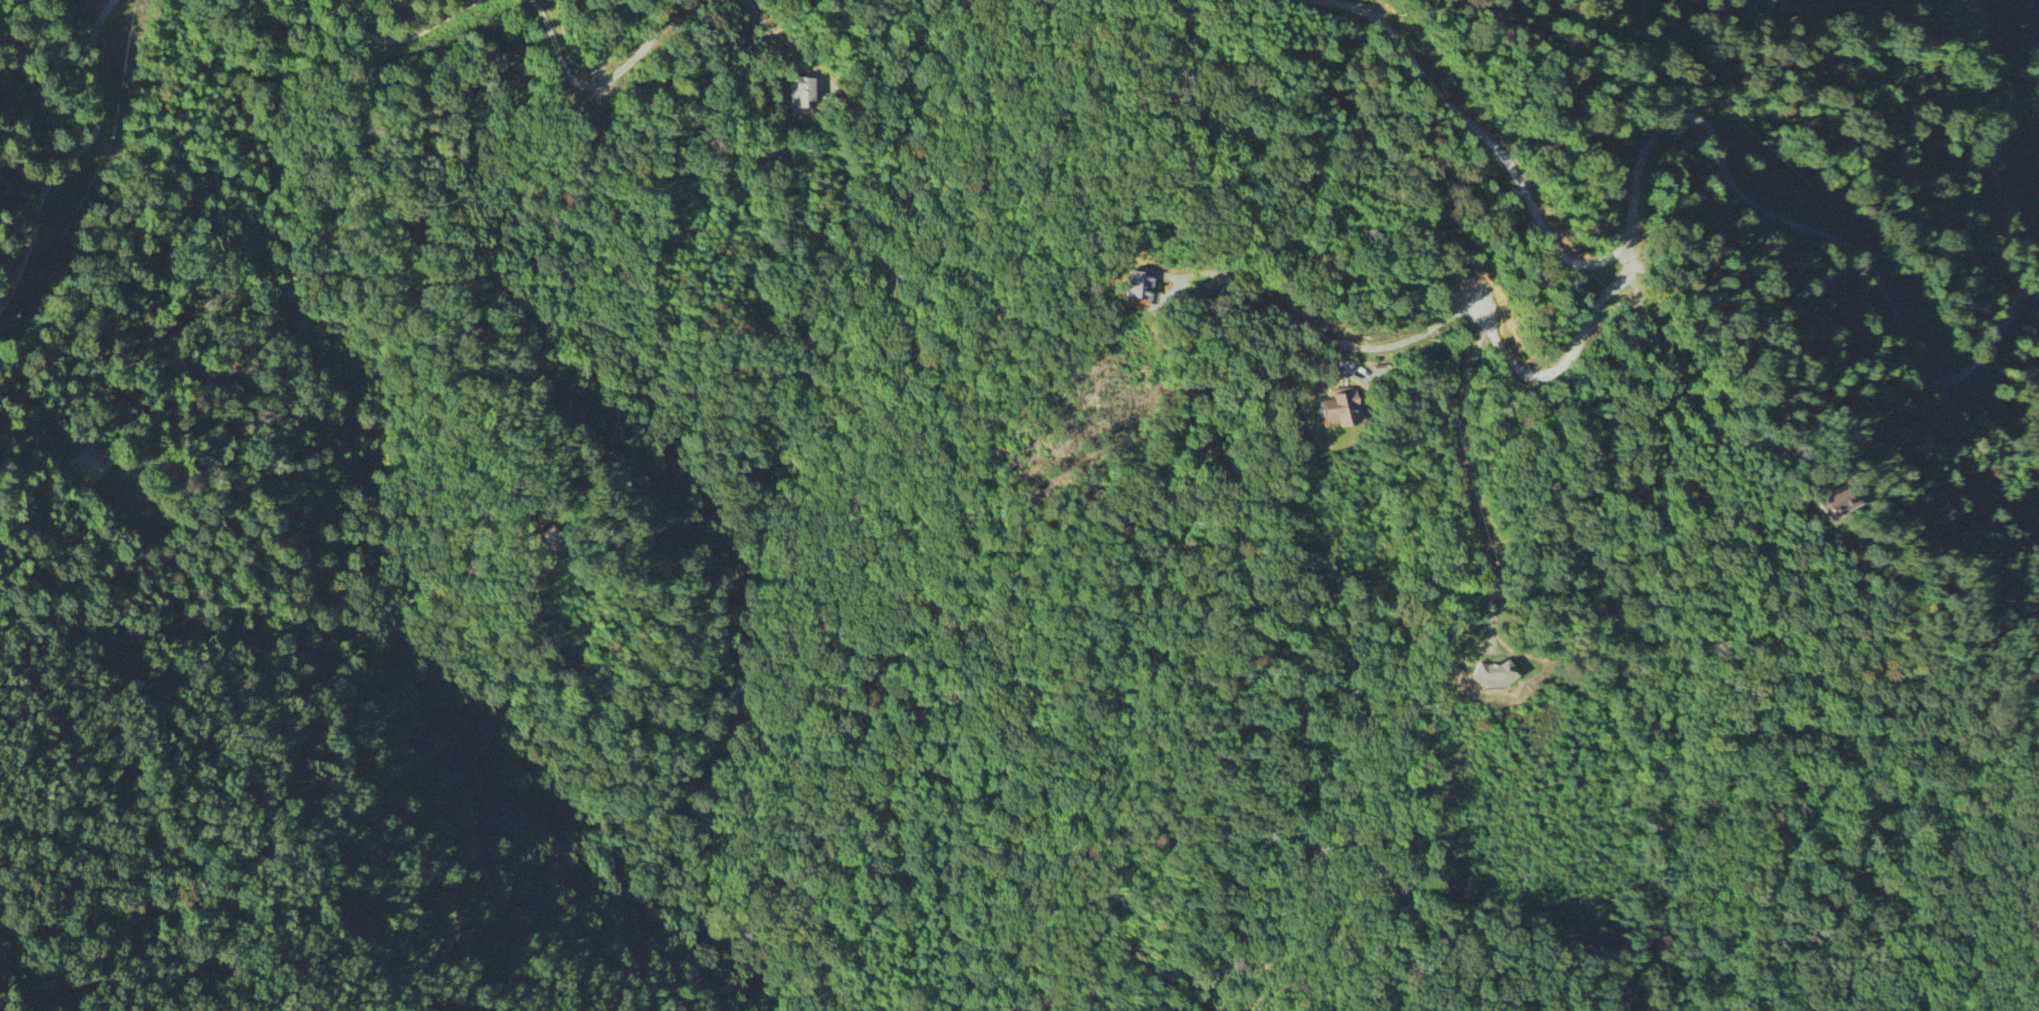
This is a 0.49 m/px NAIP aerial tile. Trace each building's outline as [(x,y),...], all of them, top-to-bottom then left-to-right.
[(787,108),(813,109),(814,96),(824,97),(824,80),(794,79),(794,89),(787,89),(787,108)] [(1156,275),(1133,271),(1128,298),(1133,299),(1132,305),(1139,306),(1140,300),(1152,302),(1156,275)] [(1359,425),(1356,388),(1333,390),(1334,400),(1322,401),(1325,428),(1359,425)] [(1860,505),(1846,486),(1819,505),(1832,524),(1860,505)] [(538,533),(545,550),(558,545),(552,528),(538,533)] [(1510,694),(1519,670),(1503,665),(1501,671),(1480,663),(1473,680),(1510,694)]
